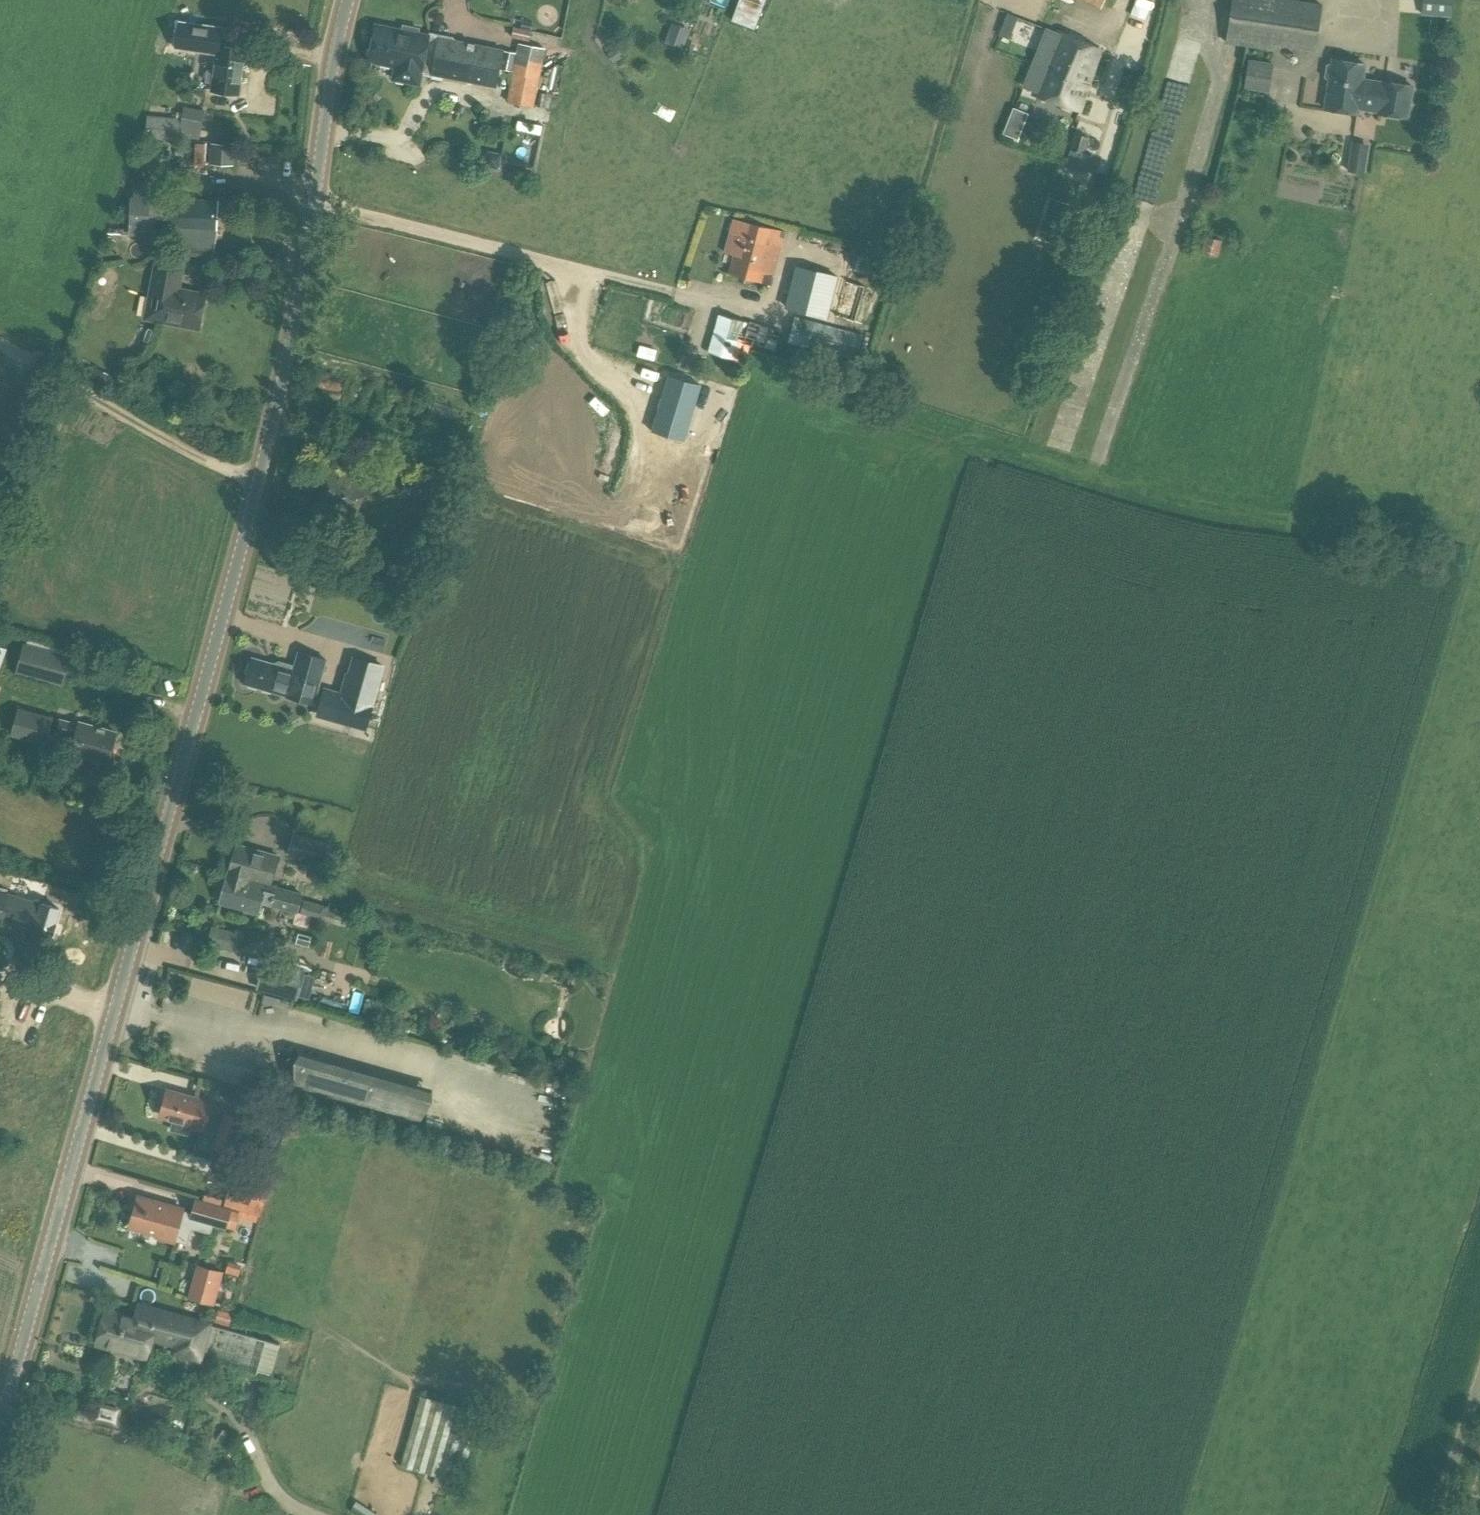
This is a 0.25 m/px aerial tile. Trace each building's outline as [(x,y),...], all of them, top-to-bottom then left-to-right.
[(1226,42),(1313,55),(1321,4),(1296,0),(1233,0),(1226,42)] [(1423,15),(1450,17),(1452,0),(1424,0),(1423,15)] [(183,17),(178,50),(217,55),(215,70),(208,69),(207,81),(213,82),(212,89),(240,93),(246,50),(221,46),(222,23),(183,17)] [(430,36),(376,24),(372,45),(394,50),(395,48),(434,56),(433,58),(446,61),(447,59),(500,70),(504,52),(440,38),(440,39),(430,37),(430,36)] [(1002,25),(998,35),(1009,39),(1012,33),(1010,28),(1002,25)] [(1047,27),(1024,85),(1036,89),(1034,93),(1080,109),(1089,85),(1101,50),(1091,46),(1092,44),(1058,31),(1057,31),(1047,27)] [(670,30),(665,43),(682,49),(685,40),(671,34),(672,31),(670,30)] [(541,79),(547,48),(519,43),(513,73),(541,79)] [(394,50),(372,45),(368,61),(396,67),(393,79),(420,85),(423,72),(432,74),(432,75),(496,89),(500,70),(447,59),(446,61),(433,58),(434,56),(395,48),(394,50)] [(1249,59),(1244,88),(1268,92),(1273,63),(1249,59)] [(1327,65),(1325,77),(1330,80),(1325,108),(1357,113),(1358,108),(1378,111),(1378,113),(1407,117),(1412,86),(1383,81),(1383,83),(1362,80),(1365,64),(1333,59),(1333,63),(1327,65)] [(535,107),(541,79),(513,73),(506,102),(535,107)] [(185,105),(180,131),(190,133),(190,141),(202,142),(201,132),(206,110),(185,105)] [(1306,122),(1346,127),(1348,114),(1308,108),(1306,122)] [(147,119),(145,140),(177,143),(180,122),(147,119)] [(1074,133),(1070,149),(1086,154),(1090,137),(1074,133)] [(1349,141),(1343,170),(1361,173),(1366,144),(1349,141)] [(172,163),(173,144),(163,144),(163,163),(172,163)] [(210,145),(210,166),(234,167),(234,146),(210,145)] [(1070,149),(1065,161),(1090,168),(1093,156),(1086,154),(1070,149)] [(128,198),(127,236),(151,238),(151,231),(175,232),(171,253),(211,260),(217,233),(219,199),(208,199),(162,196),(162,187),(133,186),(132,198),(128,198)] [(1052,198),(1043,229),(1065,236),(1074,205),(1052,198)] [(733,219),(724,252),(734,255),(729,273),(770,284),(784,233),(733,219)] [(1218,257),(1222,241),(1207,237),(1203,253),(1218,257)] [(159,255),(147,319),(200,329),(206,295),(179,290),(185,260),(159,255)] [(858,256),(853,272),(885,281),(890,265),(858,256)] [(797,266),(785,306),(835,321),(836,316),(846,281),(797,266)] [(846,281),(836,316),(856,322),(857,320),(863,322),(868,303),(862,302),(866,286),(846,281)] [(720,313),(710,352),(743,362),(748,345),(738,342),(744,321),(720,313)] [(796,315),(787,343),(856,361),(864,333),(796,315)] [(752,321),(744,341),(775,351),(783,330),(752,321)] [(669,375),(651,431),(684,441),(701,385),(669,375)] [(25,647),(17,673),(63,686),(71,660),(25,647)] [(254,657),(246,683),(315,704),(328,660),(300,652),(295,669),(254,657)] [(385,664),(352,655),(341,692),(324,687),(316,714),(334,719),(366,728),(385,664)] [(19,711),(12,736),(46,745),(53,720),(19,711)] [(60,718),(55,738),(73,743),(70,752),(109,763),(118,733),(79,721),(78,724),(60,718)] [(295,833),(289,855),(326,865),(332,843),(295,833)] [(236,848),(228,873),(248,879),(249,879),(266,884),(267,883),(270,884),(279,856),(256,849),(255,853),(236,848)] [(228,873),(220,902),(258,913),(261,901),(297,912),(302,894),(266,884),(249,879),(248,879),(228,873)] [(27,929),(24,939),(31,941),(31,942),(48,947),(58,908),(42,904),(41,906),(0,894),(0,921),(27,929)] [(239,934),(212,927),(207,945),(234,952),(239,934)] [(295,1001),(302,976),(264,966),(257,991),(295,1001)] [(264,1062),(279,1002),(242,993),(227,1053),(264,1062)] [(387,1078),(303,1055),(294,1088),(378,1111),(387,1078)] [(162,1100),(160,1108),(163,1110),(162,1113),(174,1116),(171,1128),(189,1133),(191,1124),(204,1127),(210,1106),(202,1104),(204,1099),(199,1097),(169,1088),(168,1092),(166,1099),(162,1100)] [(231,1152),(240,1115),(221,1111),(212,1147),(231,1152)] [(558,1122),(556,1140),(566,1141),(569,1123),(558,1122)] [(244,1211),(272,1217),(277,1194),(240,1186),(235,1208),(207,1201),(202,1221),(239,1229),(244,1211)] [(141,1189),(131,1225),(159,1232),(158,1234),(175,1239),(186,1201),(141,1189)] [(197,1262),(187,1296),(214,1304),(223,1270),(197,1262)] [(225,1273),(237,1277),(240,1267),(227,1264),(225,1273)] [(106,1316),(97,1343),(145,1357),(147,1349),(150,1350),(154,1337),(176,1344),(174,1351),(199,1359),(269,1378),(279,1344),(139,1302),(133,1320),(127,1318),(127,1320),(106,1316)] [(239,1328),(243,1315),(228,1311),(225,1323),(239,1328)] [(425,1396),(406,1466),(466,1483),(486,1413),(425,1396)] [(99,1402),(94,1420),(116,1425),(121,1407),(99,1402)]
